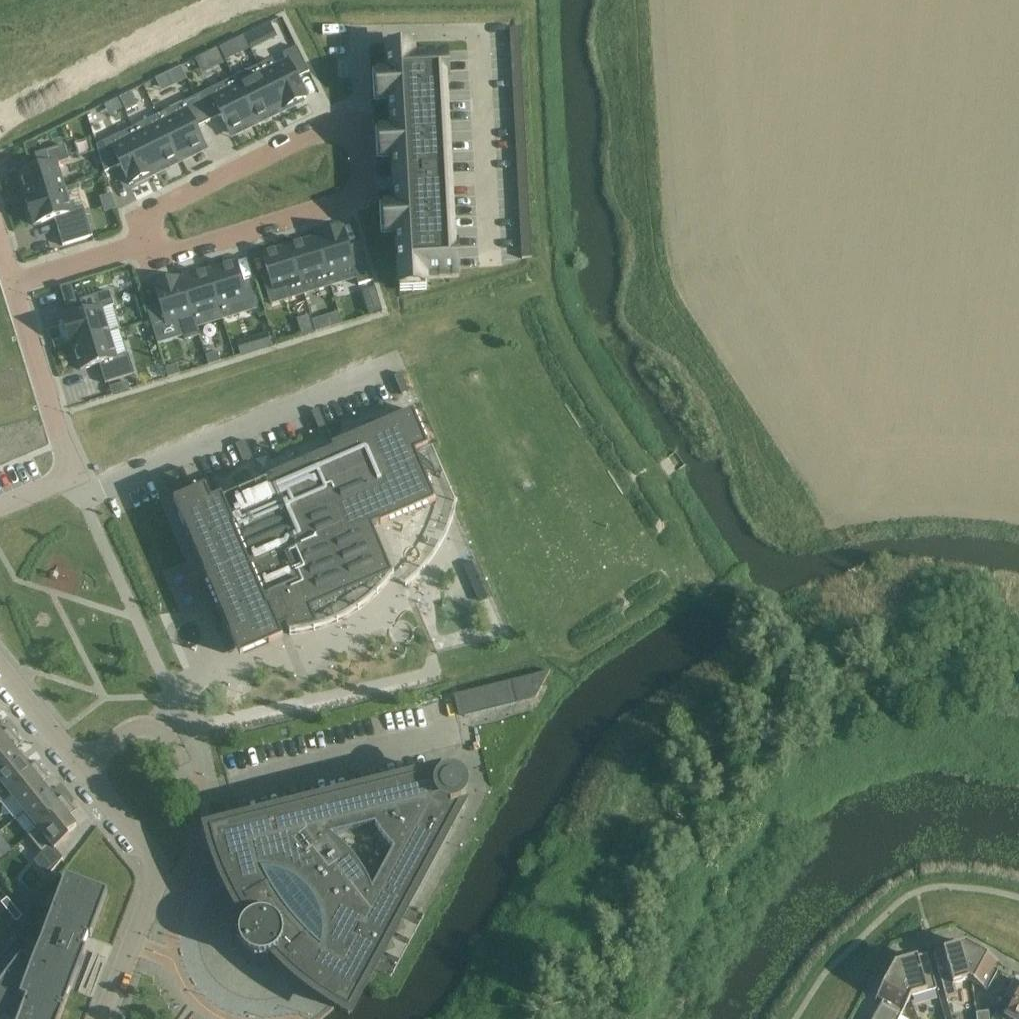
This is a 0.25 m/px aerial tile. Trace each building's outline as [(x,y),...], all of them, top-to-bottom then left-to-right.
[(520,29),(510,29),(510,39),(521,38),(520,29)] [(255,31),(244,36),(248,44),(259,38),(255,31)] [(244,36),(234,42),(237,49),(248,44),(244,36)] [(521,38),(510,39),(511,49),(521,48),(521,38)] [(272,60),(260,66),(280,108),(283,107),(284,109),(306,98),(297,79),(310,73),(297,48),(285,54),(288,62),(276,68),(272,60)] [(521,48),(511,49),(511,59),(522,58),(521,48)] [(217,50),(196,60),(203,75),(225,64),(217,50)] [(445,56),(386,59),(398,278),(457,275),(445,56)] [(522,58),(511,59),(512,69),(522,68),(522,58)] [(260,66),(235,78),(256,120),(280,108),(260,66)] [(182,67),(156,80),(162,92),(188,80),(182,67)] [(522,68),(512,69),(512,79),(523,78),(522,68)] [(235,78),(196,97),(209,122),(221,116),(230,133),(256,120),(235,78)] [(523,78),(512,79),(513,89),(523,88),(523,78)] [(523,88),(513,89),(514,99),(524,98),(523,88)] [(129,93),(119,98),(122,105),(133,100),(129,93)] [(196,97),(159,116),(180,158),(204,145),(196,129),(209,122),(196,97)] [(119,98),(108,104),(111,111),(122,105),(119,98)] [(524,98),(514,99),(514,109),(524,108),(524,98)] [(524,108),(514,109),(515,119),(525,118),(524,108)] [(159,116),(134,128),(154,170),(180,158),(159,116)] [(525,118),(515,119),(515,129),(525,128),(525,118)] [(134,128),(97,146),(105,173),(120,166),(130,185),(152,174),(151,172),(154,170),(134,128)] [(525,128),(515,129),(516,139),(526,138),(525,128)] [(526,138),(516,139),(516,149),(526,148),(526,138)] [(39,169),(20,174),(28,199),(25,200),(26,200),(64,189),(57,165),(69,161),(65,146),(35,155),(39,169)] [(526,148),(516,149),(517,159),(527,158),(526,148)] [(527,158),(517,159),(517,169),(527,168),(527,158)] [(527,168),(517,169),(518,179),(528,178),(527,168)] [(528,178),(518,179),(518,189),(529,188),(528,178)] [(529,188),(518,189),(519,199),(529,198),(529,188)] [(64,189),(26,200),(33,226),(55,219),(63,246),(93,237),(84,209),(72,212),(64,189)] [(529,198),(519,199),(519,209),(530,208),(529,198)] [(530,208),(519,209),(520,219),(530,218),(530,208)] [(530,218),(520,219),(520,229),(531,228),(530,218)] [(319,238),(317,238),(331,283),(356,275),(359,286),(374,281),(362,244),(349,248),(342,228),(319,235),(319,238)] [(531,228),(520,229),(521,239),(531,238),(531,228)] [(317,238),(290,246),(304,291),(331,283),(317,238)] [(531,238),(521,239),(522,249),(532,248),(531,238)] [(290,246),(263,255),(269,276),(263,278),(268,293),(287,288),(290,296),(304,291),(290,246)] [(532,248),(522,249),(522,259),(532,258),(532,248)] [(236,263),(208,272),(219,309),(222,317),(236,312),(234,304),(253,298),(248,283),(242,284),(236,263)] [(208,272),(182,280),(196,324),(210,320),(208,312),(219,309),(208,272)] [(161,306),(147,310),(153,329),(180,321),(186,340),(200,336),(196,324),(182,280),(179,281),(178,278),(154,286),(161,306)] [(72,285),(62,288),(67,307),(78,304),(72,285)] [(84,314),(63,321),(71,346),(109,334),(102,310),(114,307),(110,292),(80,301),(84,314)] [(352,314),(340,317),(342,325),(343,325),(354,321),(352,314)] [(340,317),(329,321),(331,328),(342,325),(340,317)] [(314,325),(302,329),(305,336),(316,333),(314,325)] [(109,334),(71,346),(71,347),(73,346),(81,371),(100,365),(106,384),(135,375),(129,354),(116,358),(109,334)] [(244,347),(233,350),(235,358),(247,354),(244,347)] [(218,355),(206,358),(209,366),(220,362),(218,355)] [(178,367),(166,371),(169,378),(180,375),(178,367)] [(402,374),(394,377),(401,392),(402,394),(409,391),(402,374)] [(128,382),(110,388),(113,396),(131,390),(128,382)] [(319,409),(312,412),(319,429),(319,430),(327,427),(326,425),(319,409)] [(206,490),(174,503),(241,659),(283,641),(278,630),(279,630),(278,630),(287,626),(290,633),(290,635),(291,635),(315,631),(338,623),(359,610),(378,595),(393,576),(394,575),(392,574),(374,533),(372,527),(380,524),(381,525),(436,501),(415,453),(428,447),(413,411),(332,446),(332,448),(210,500),(206,490)] [(245,441),(236,445),(243,462),(253,458),(246,441),(245,441)] [(172,473),(165,476),(171,491),(172,493),(179,490),(172,473)] [(550,672),(511,683),(454,697),(459,719),(535,700),(550,672)] [(0,732),(0,749),(16,736),(9,728),(2,735),(0,732)] [(16,737),(16,736),(0,749),(0,777),(22,759),(15,750),(22,744),(16,737)] [(22,759),(0,777),(0,804),(11,796),(43,770),(36,762),(29,768),(22,759)] [(49,778),(43,770),(11,796),(24,813),(49,793),(42,784),(49,778)] [(450,809),(451,800),(453,800),(454,800),(456,799),(457,798),(459,797),(460,795),(461,794),(461,792),(461,790),(461,788),(461,786),(460,785),(459,783),(457,782),(456,781),(454,780),(453,780),(451,780),(449,780),(447,780),(446,781),(444,782),(443,783),(442,785),(441,786),(441,788),(432,786),(436,777),(210,834),(210,836),(218,859),(223,873),(227,884),(239,907),(241,909),(246,906),(249,911),(253,916),(250,918),(246,920),(244,923),(241,926),(240,929),(239,933),(238,937),(239,941),(240,945),(241,948),(244,952),(246,954),(250,957),(253,958),(257,959),(261,960),(265,959),(269,958),(272,957),(275,954),(277,953),(279,950),(287,958),(282,963),(285,966),(308,986),(332,1003),(336,1005),(349,1012),(460,807),(450,809)] [(28,837),(70,804),(64,796),(56,802),(49,793),(24,813),(37,829),(28,837)] [(76,812),(70,804),(28,838),(42,855),(52,847),(55,851),(69,839),(66,836),(77,827),(69,818),(76,812)] [(32,966),(22,957),(0,985),(0,1018),(61,1018),(87,950),(82,948),(87,937),(91,939),(108,894),(66,878),(32,966)] [(30,895),(19,903),(27,913),(38,904),(30,895)] [(15,908),(8,899),(1,904),(9,913),(15,908)] [(23,917),(15,908),(9,913),(16,923),(23,917)] [(968,981),(971,982),(965,944),(933,954),(934,957),(946,1000),(956,997),(953,985),(968,981)] [(965,944),(971,982),(987,991),(988,990),(998,973),(1000,974),(1001,973),(993,969),(997,962),(965,944)] [(927,955),(894,964),(910,1000),(911,997),(937,990),(927,955)] [(901,1016),(910,1000),(894,964),(877,997),(884,1000),(880,1008),(881,1009),(882,1006),(901,1016)] [(1005,997),(1013,1001),(1005,1016),(1010,1018),(1018,1018),(1018,983),(1014,980),(1005,997)]
